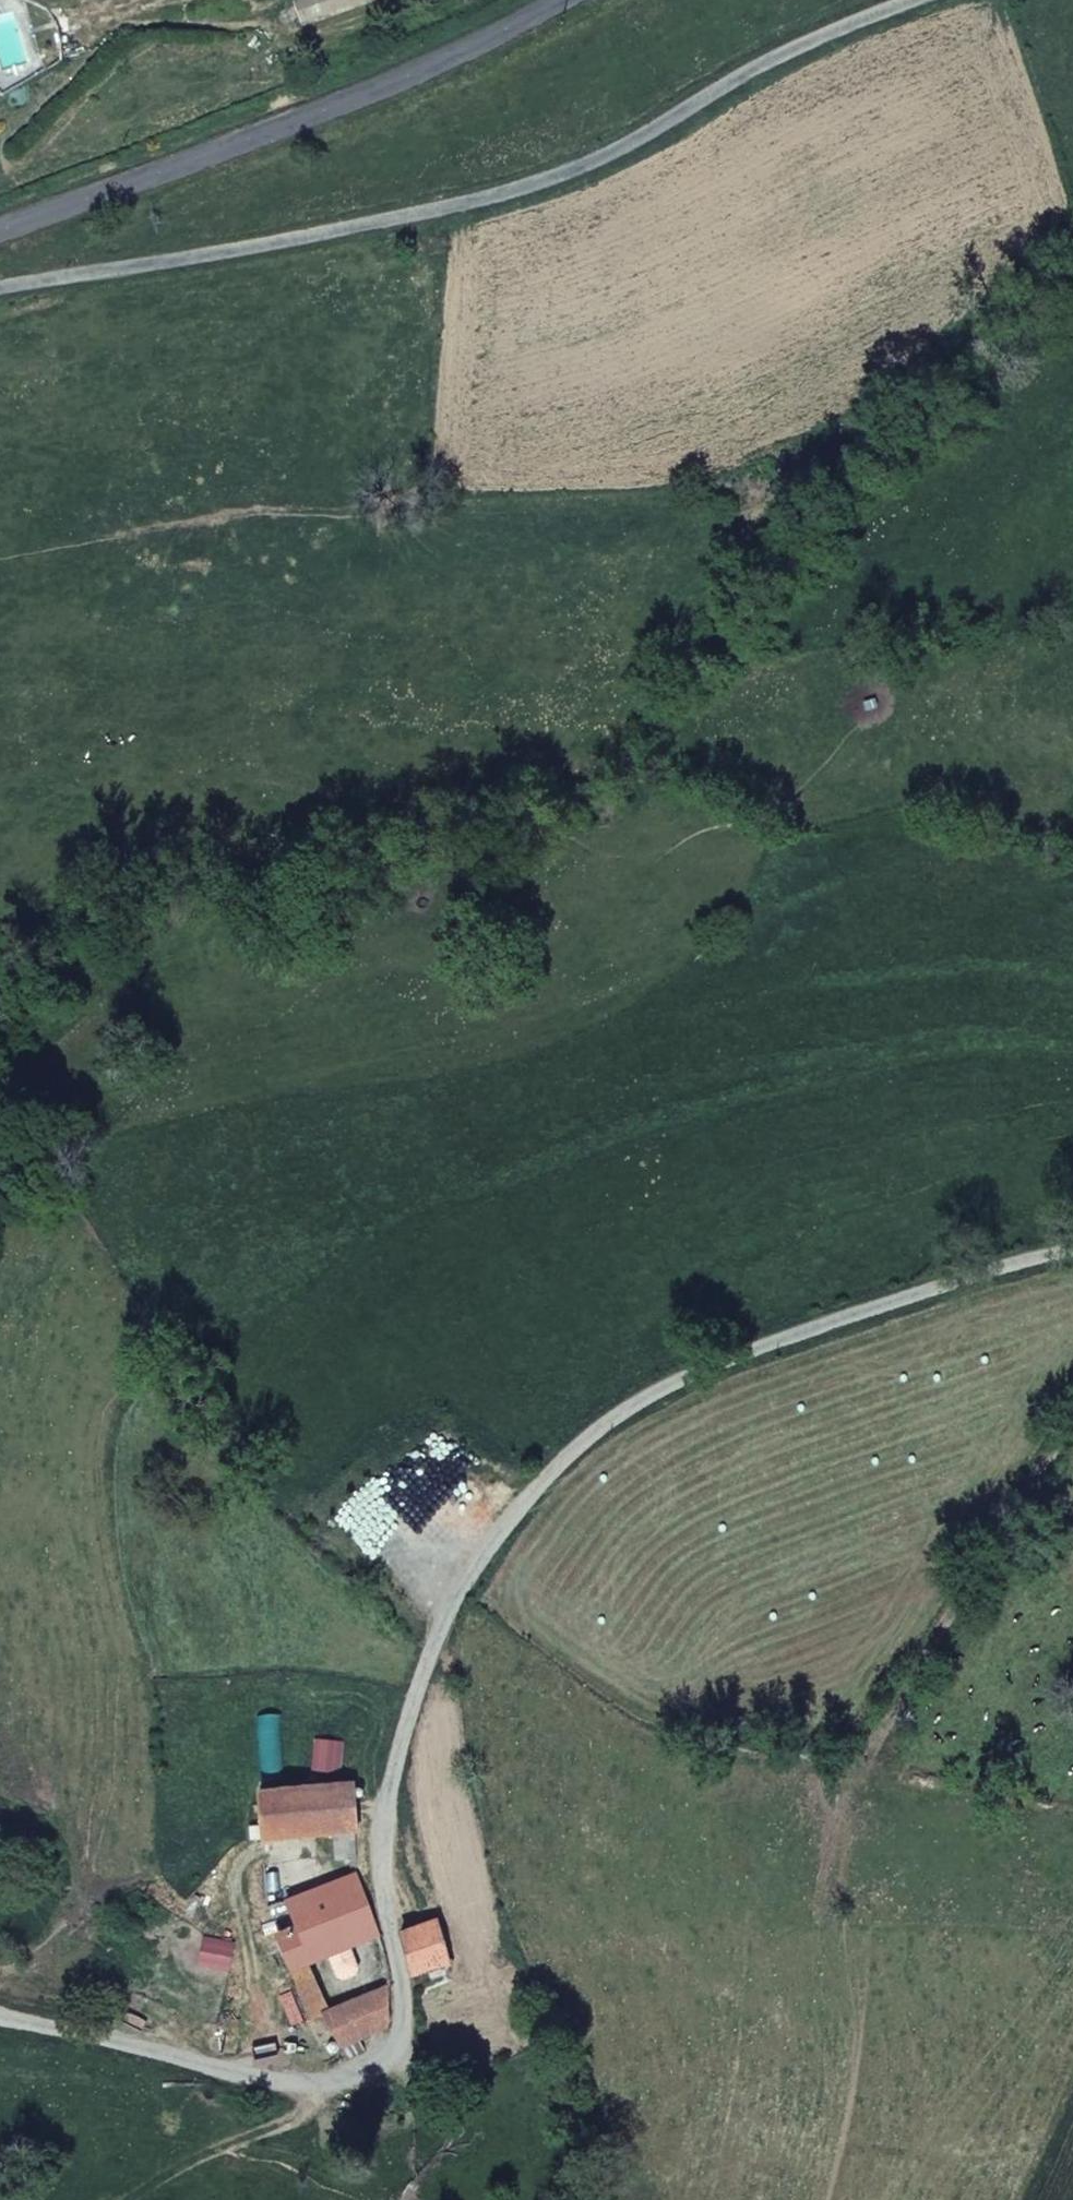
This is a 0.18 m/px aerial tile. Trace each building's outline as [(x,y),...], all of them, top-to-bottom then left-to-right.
[(367,0),(292,0),(300,23),(367,0)] [(5,16),(0,18),(0,64),(19,57),(5,16)] [(352,1851),(348,1777),(249,1783),(253,1837),(329,1831),(331,1851),(337,1857),(350,1857),(352,1851)] [(374,1935),(363,1906),(351,1874),(272,1895),(275,1912),(278,1930),(285,1964),(302,1958),(317,1953),(349,1943),(374,1935)] [(448,1975),(437,1915),(402,1921),(393,1923),(403,1971),(418,1968),(421,1982),(448,1975)] [(357,1969),(349,1943),(317,1953),(325,1979),(357,1969)] [(325,2006),(302,1958),(285,1964),(308,2014),(318,2010),(325,2006)] [(387,2025),(386,1987),(325,2006),(318,2010),(337,2044),(358,2037),(387,2025)] [(363,2049),(358,2037),(337,2044),(342,2057),(363,2049)]
